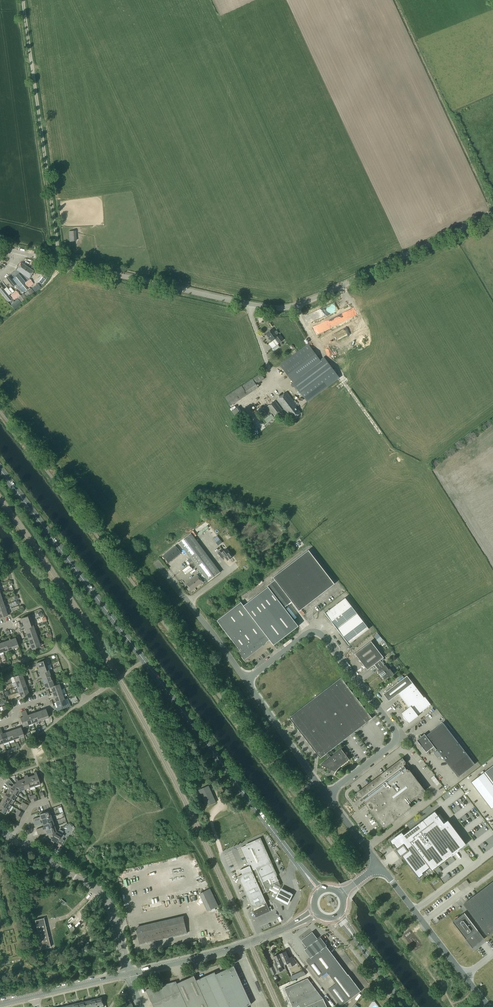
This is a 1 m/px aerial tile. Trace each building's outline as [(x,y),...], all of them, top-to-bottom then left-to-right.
[(21,263),(17,270),(29,278),(34,272),(21,263)] [(13,279),(24,292),(28,288),(24,283),(25,282),(23,280),(24,279),(19,273),(13,279)] [(9,277),(3,281),(10,289),(15,285),(9,277)] [(0,285),(0,291),(9,301),(12,299),(0,285)] [(28,298),(35,293),(31,288),(25,294),(28,298)] [(0,292),(0,306),(3,309),(6,307),(5,306),(8,302),(0,292)] [(27,299),(23,294),(18,298),(22,303),(27,299)] [(11,305),(15,310),(22,304),(18,299),(11,305)] [(272,329),(266,334),(272,341),(275,339),(279,343),(283,340),(280,335),(278,336),(276,335),(278,333),(276,331),(274,332),(272,329)] [(308,344),(280,365),(295,386),(323,365),(308,344)] [(257,386),(256,384),(265,379),(261,373),(252,379),(252,378),(242,386),(225,397),(230,406),(247,395),(246,393),(257,386)] [(286,392),(277,400),(287,413),(288,412),(293,419),(300,413),(295,406),(296,405),(286,392)] [(275,401),(267,407),(274,416),(282,410),(275,401)] [(262,406),(256,410),(262,418),(268,414),(262,406)] [(238,409),(232,413),(240,423),(245,419),(238,409)] [(256,417),(250,421),(256,430),(262,426),(256,417)] [(203,539),(205,538),(198,529),(196,531),(203,539)] [(193,562),(205,553),(191,533),(179,543),(193,562)] [(175,547),(162,557),(167,563),(180,554),(175,547)] [(225,557),(227,561),(233,557),(228,551),(225,553),(223,549),(218,553),(222,559),(225,557)] [(275,580),(267,586),(268,587),(243,606),(241,602),(217,621),(240,651),(239,653),(244,659),(249,655),(250,656),(270,640),(273,645),(298,626),(284,608),(292,602),(299,611),(334,584),(308,550),(273,578),(275,580)] [(220,573),(205,553),(193,562),(208,582),(220,573)] [(196,575),(185,584),(190,592),(202,583),(196,575)] [(337,629),(357,613),(345,598),(325,613),(324,613),(327,616),(325,617),(332,625),(333,624),(337,629)] [(357,613),(337,629),(341,634),(339,635),(348,647),(354,642),(353,641),(369,629),(357,613)] [(23,624),(31,621),(30,616),(21,619),(23,624)] [(33,626),(31,621),(23,624),(24,629),(33,626)] [(33,626),(24,629),(26,634),(35,631),(33,626)] [(35,631),(26,634),(28,639),(37,636),(35,631)] [(37,636),(28,639),(30,644),(38,641),(37,636)] [(18,647),(15,638),(10,640),(13,649),(18,647)] [(10,640),(5,642),(8,650),(13,649),(10,640)] [(38,641),(30,644),(31,650),(40,646),(38,641)] [(378,670),(384,665),(380,660),(383,658),(371,641),(355,654),(367,670),(374,665),(378,670)] [(45,660),(36,663),(38,669),(47,665),(45,660)] [(49,671),(47,665),(38,669),(40,674),(49,671)] [(385,665),(384,665),(378,670),(377,671),(380,674),(379,674),(381,677),(382,677),(384,680),(388,677),(389,678),(398,671),(397,671),(394,674),(390,669),(388,670),(385,665)] [(50,676),(49,671),(40,674),(42,679),(50,676)] [(15,682),(24,679),(22,674),(13,677),(15,682)] [(52,681),(50,676),(42,679),(43,684),(52,681)] [(424,697),(412,683),(407,676),(383,694),(389,701),(398,694),(408,708),(401,713),(402,714),(403,718),(405,720),(408,722),(409,723),(418,716),(417,715),(431,705),(424,697)] [(332,770),(336,772),(335,772),(335,773),(334,774),(334,775),(334,776),(335,775),(335,774),(335,773),(336,772),(337,772),(336,771),(337,770),(338,769),(338,768),(339,768),(340,767),(341,766),(351,758),(349,759),(341,749),(331,757),(328,752),(372,718),(341,678),(289,718),(320,758),(326,754),(329,758),(320,765),(328,769),(328,770),(328,771),(329,771),(329,772),(330,771),(332,770)] [(24,679),(15,682),(17,687),(25,684),(24,679)] [(54,686),(52,681),(43,684),(45,689),(50,687),(54,686)] [(25,684),(17,687),(18,692),(27,689),(25,684)] [(54,686),(50,687),(52,692),(61,689),(59,684),(54,686)] [(27,689),(18,692),(20,698),(29,695),(27,689)] [(62,694),(61,689),(52,692),(54,697),(62,694)] [(64,699),(62,694),(54,697),(55,702),(64,699)] [(64,699),(55,702),(57,708),(60,707),(66,704),(64,699)] [(46,709),(40,711),(43,719),(49,718),(46,709)] [(33,723),(30,714),(27,715),(26,710),(23,711),(28,725),(33,723)] [(28,725),(23,711),(21,712),(23,717),(20,718),(23,727),(28,725)] [(40,711),(35,713),(38,721),(43,719),(40,711)] [(35,713),(30,714),(33,723),(38,721),(35,713)] [(441,755),(458,777),(475,764),(443,723),(426,736),(424,734),(418,739),(418,742),(427,754),(427,753),(426,752),(434,746),(436,749),(437,751),(434,753),(437,758),(441,755)] [(21,727),(15,729),(18,738),(24,736),(21,727)] [(5,733),(2,734),(1,729),(0,729),(0,734),(3,743),(8,741),(5,733)] [(18,738),(15,729),(10,731),(13,740),(18,738)] [(13,740),(10,731),(5,733),(8,741),(13,740)] [(384,828),(386,826),(410,808),(407,803),(424,790),(407,769),(406,770),(403,765),(405,764),(402,759),(356,794),(360,799),(362,797),(365,801),(364,802),(384,828)] [(31,776),(34,786),(40,784),(36,772),(34,773),(34,775),(31,776)] [(34,786),(31,776),(28,777),(27,775),(25,776),(29,788),(34,786)] [(24,778),(21,780),(24,790),(29,788),(25,776),(23,776),(24,778)] [(24,790),(21,780),(17,781),(17,778),(15,779),(16,783),(13,784),(19,792),(24,790)] [(19,792),(13,784),(9,779),(5,783),(7,786),(9,787),(7,790),(16,796),(19,792)] [(206,807),(216,802),(208,786),(199,790),(206,807)] [(16,796),(7,790),(6,794),(3,792),(2,794),(13,800),(16,796)] [(13,800),(2,794),(1,795),(4,797),(2,800),(11,805),(13,800)] [(2,800),(0,803),(0,805),(8,810),(11,805),(2,800)] [(34,822),(51,816),(49,811),(39,814),(40,817),(33,819),(34,822)] [(448,820),(446,822),(444,823),(439,817),(438,818),(437,816),(438,816),(438,815),(435,811),(404,835),(403,835),(401,833),(391,841),(393,844),(397,849),(395,850),(397,852),(399,854),(400,857),(402,855),(403,855),(418,875),(429,866),(429,867),(432,870),(451,856),(458,850),(466,844),(448,820)] [(53,821),(51,816),(34,822),(35,825),(42,823),(43,825),(53,821)] [(53,821),(43,825),(43,827),(36,829),(37,832),(55,827),(53,821)] [(49,838),(56,832),(55,827),(37,832),(38,835),(45,833),(46,835),(48,835),(49,838)] [(62,839),(64,835),(61,834),(56,832),(49,838),(52,839),(51,841),(53,842),(53,844),(60,848),(64,840),(62,839)] [(238,877),(256,918),(270,911),(262,893),(266,891),(260,878),(274,872),(271,865),(272,864),(270,859),(269,860),(260,839),(246,846),(241,848),(249,866),(240,870),(242,875),(238,877)] [(274,872),(260,878),(266,891),(266,892),(270,890),(279,886),(280,885),(276,876),(274,872)] [(463,876),(455,882),(461,890),(469,884),(463,876)] [(463,904),(472,916),(469,919),(464,913),(452,922),(467,941),(470,939),(475,946),(484,939),(483,937),(487,935),(488,936),(489,935),(492,932),(492,882),(463,904)] [(199,892),(206,910),(217,906),(210,888),(199,892)] [(290,892),(281,888),(275,898),(284,903),(287,905),(293,894),(290,892)] [(136,928),(140,944),(187,933),(183,917),(136,928)] [(43,918),(35,920),(42,949),(50,947),(43,918)] [(312,931),(301,940),(306,947),(317,938),(312,931)] [(341,1006),(361,991),(348,974),(348,975),(326,946),(326,945),(322,940),(322,939),(321,939),(320,938),(304,950),(310,957),(306,960),(319,978),(327,972),(336,984),(328,989),(341,1006)] [(285,951),(279,954),(284,965),(288,963),(290,967),(295,965),(292,958),(289,959),(285,951)] [(284,965),(279,954),(273,957),(277,965),(274,966),(277,973),(282,970),(281,966),(284,965)] [(251,1004),(234,966),(216,974),(215,972),(196,980),(194,976),(177,984),(187,1006),(245,1006),(251,1004)] [(292,981),(306,974),(303,970),(290,976),(292,981)] [(320,995),(308,978),(284,989),(292,1006),(294,1006),(320,995)] [(157,986),(163,999),(152,1004),(154,1006),(187,1006),(177,984),(176,981),(157,986)] [(163,999),(157,986),(146,989),(152,1004),(163,999)] [(320,995),(294,1006),(327,1006),(323,998),(320,995)] [(96,999),(97,1005),(98,1005),(98,1006),(103,1006),(104,1006),(102,997),(96,999)]
